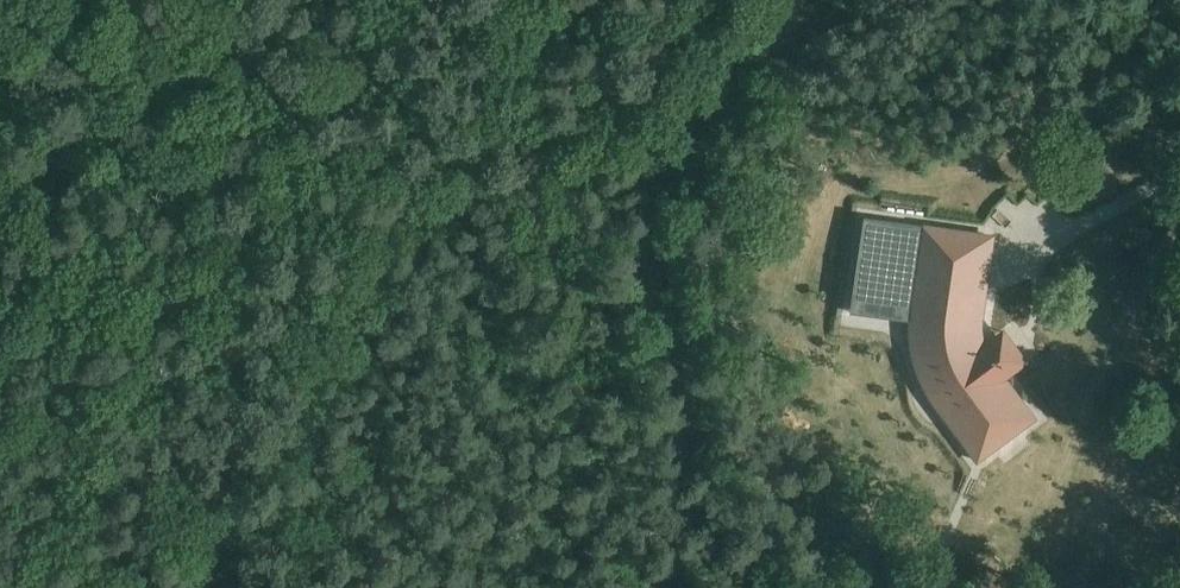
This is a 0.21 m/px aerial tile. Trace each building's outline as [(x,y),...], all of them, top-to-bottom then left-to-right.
[(746,69),(932,130),(917,165),(902,225),(893,324),(902,416),(977,587),(1162,490),(1141,443),(1163,434),(1162,424),(1136,436),(1115,391),(1153,371),(1136,344),(1130,309),(1136,260),(1168,158),(1138,146),(1179,18),(1179,0),(767,0),(746,69)]
